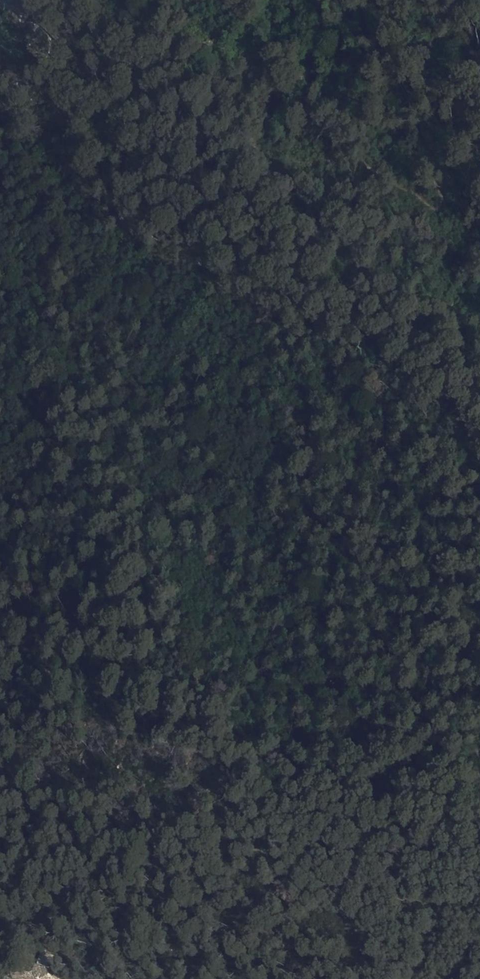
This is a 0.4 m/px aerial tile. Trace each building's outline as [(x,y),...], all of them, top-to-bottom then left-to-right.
[(56,944),(43,942),(41,955),(53,957),(56,944)]
